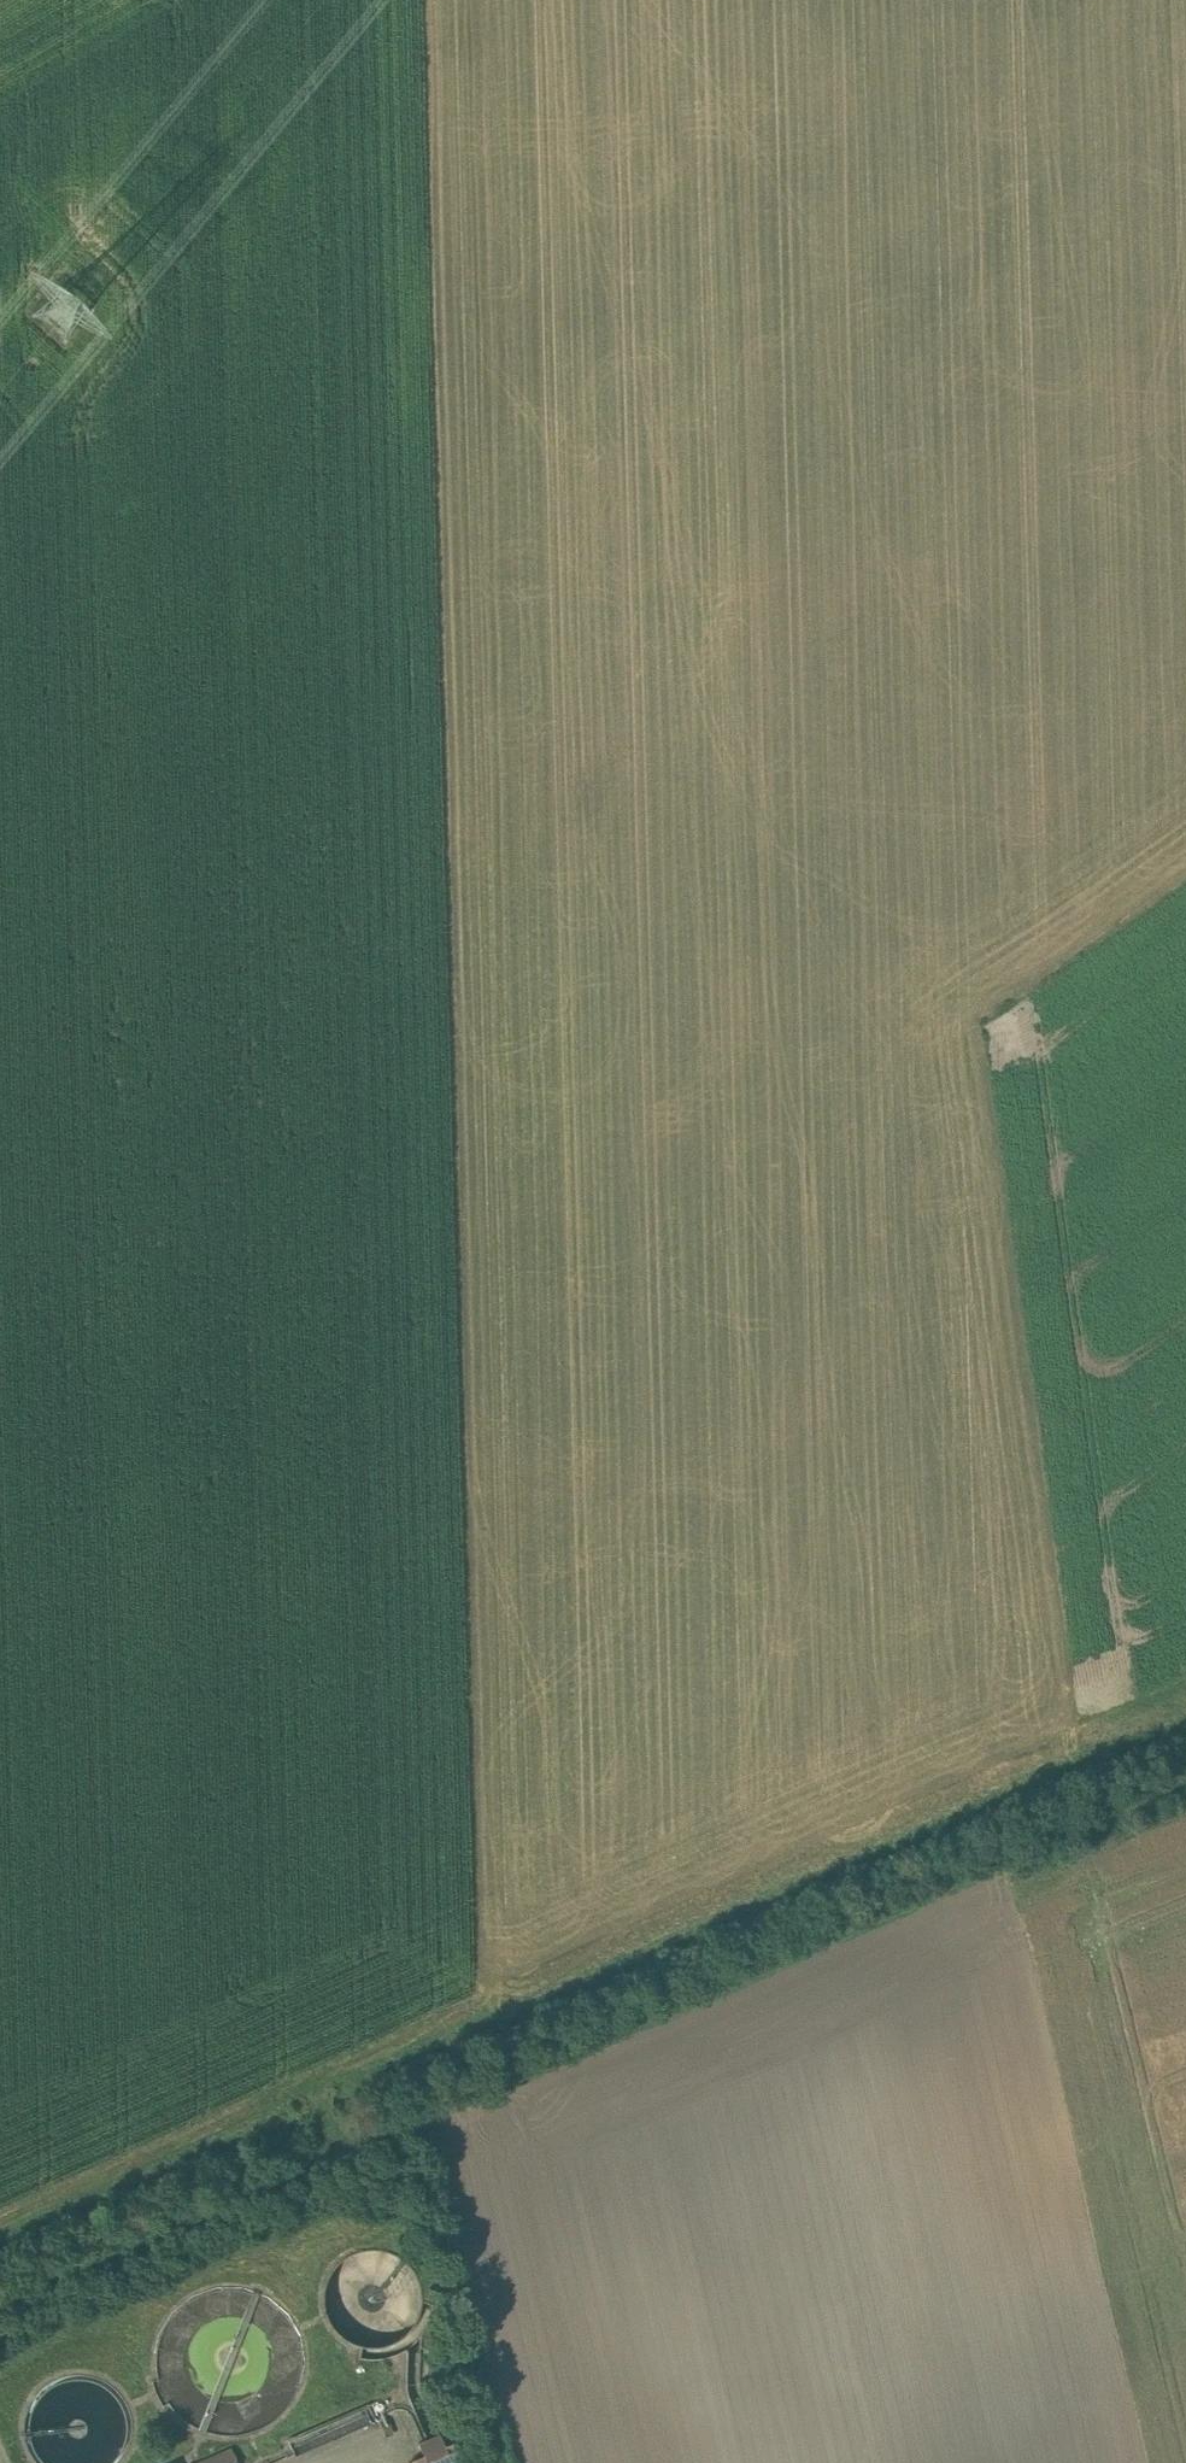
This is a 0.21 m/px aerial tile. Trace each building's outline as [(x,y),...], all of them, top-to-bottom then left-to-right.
[(39,2390),(32,2399),(26,2409),(23,2421),(23,2433),(25,2444),(30,2455),(36,2462),(120,2462),(127,2452),(131,2441),(132,2430),(131,2418),(128,2406),(122,2396),(114,2387),(105,2381),(94,2376),(82,2374),(70,2374),(59,2377),(48,2382),(39,2390)] [(440,2435),(419,2444),(424,2456),(408,2462),(461,2462),(452,2443),(445,2446),(440,2435)] [(231,2448),(198,2462),(237,2462),(231,2448)]
